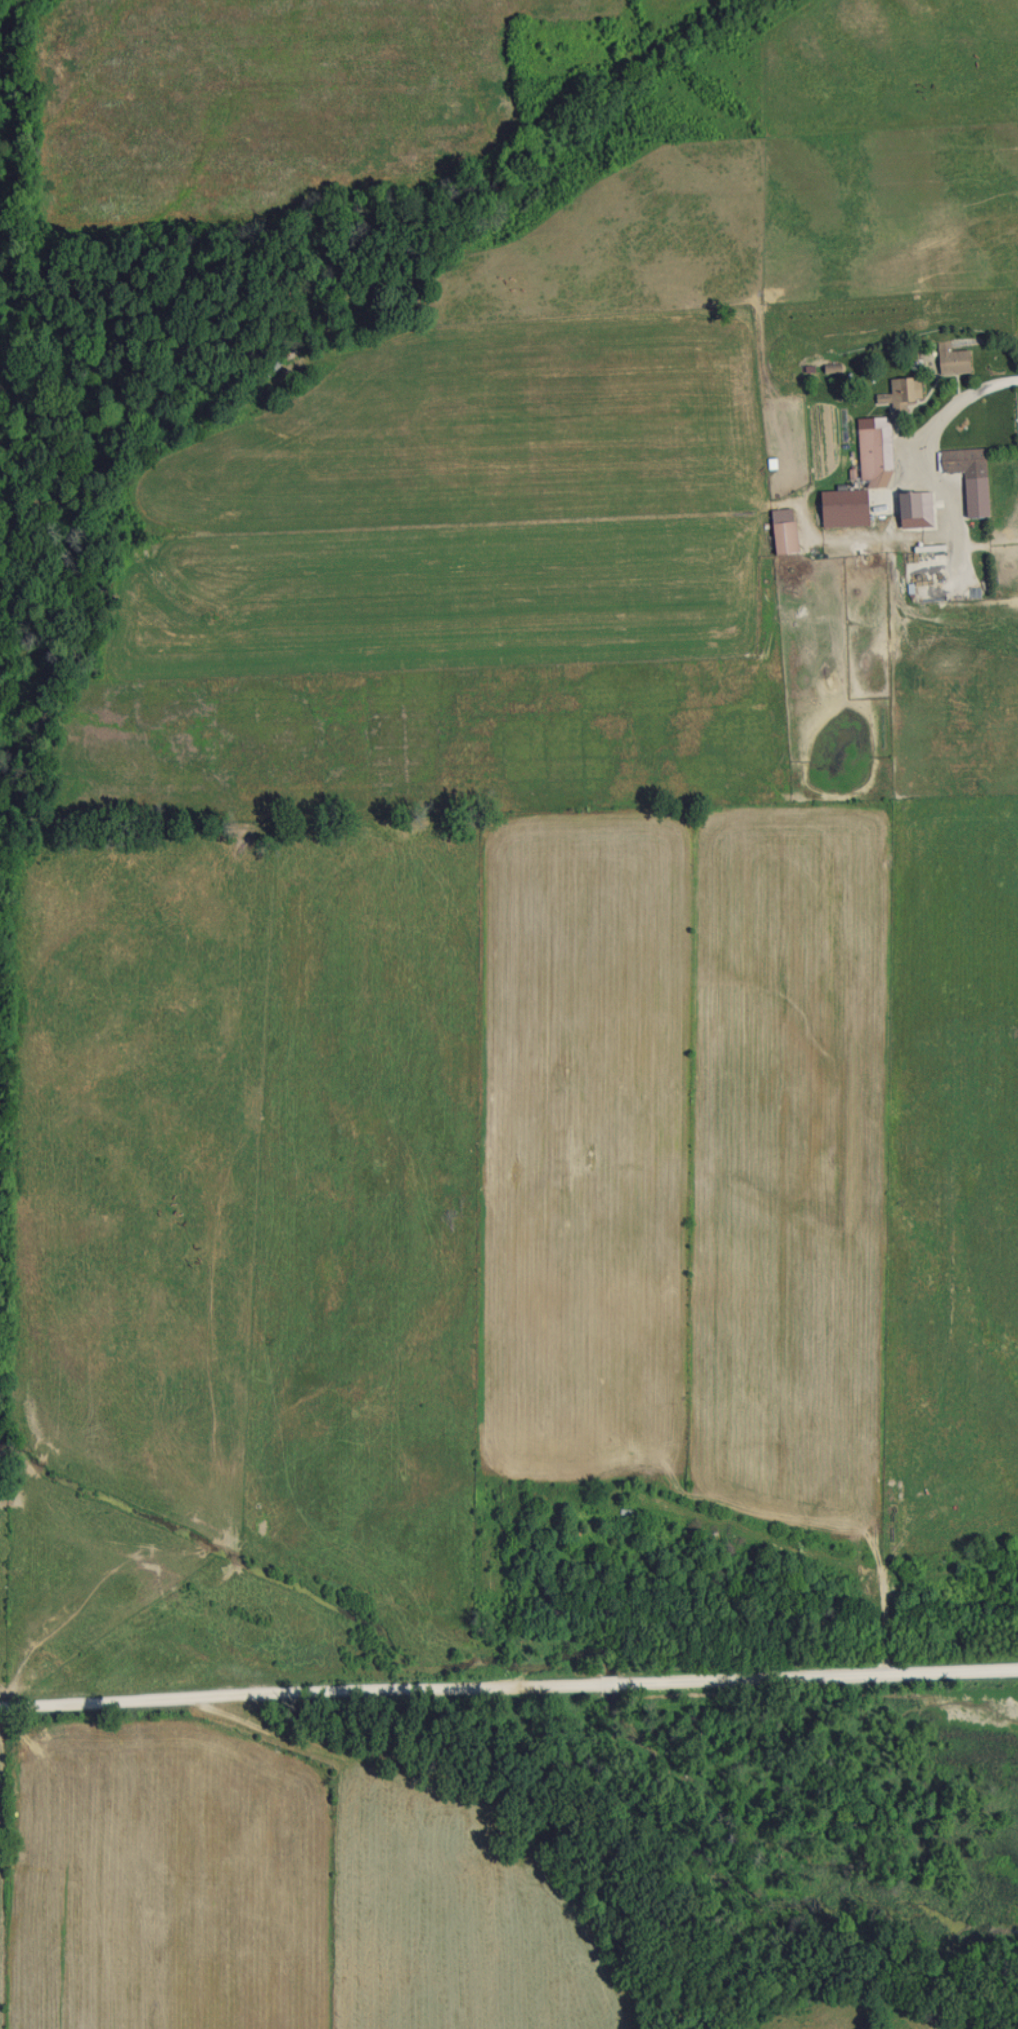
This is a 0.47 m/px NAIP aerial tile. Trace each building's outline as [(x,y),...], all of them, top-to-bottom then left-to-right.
[(936,342),(936,373),(968,373),(968,350),(949,350),(949,342),(936,342)] [(889,378),(889,393),(874,393),(874,404),(889,403),(890,413),(905,412),(904,400),(919,399),(919,377),(889,378)] [(857,428),(858,486),(890,485),(889,427),(857,428)] [(986,516),(984,448),(939,449),(939,471),(962,471),(964,517),(986,516)] [(817,491),(819,527),(865,525),(864,489),(817,491)] [(896,518),(919,517),(918,491),(894,493),(896,518)] [(771,553),(794,552),(792,509),(769,510),(771,553)]
